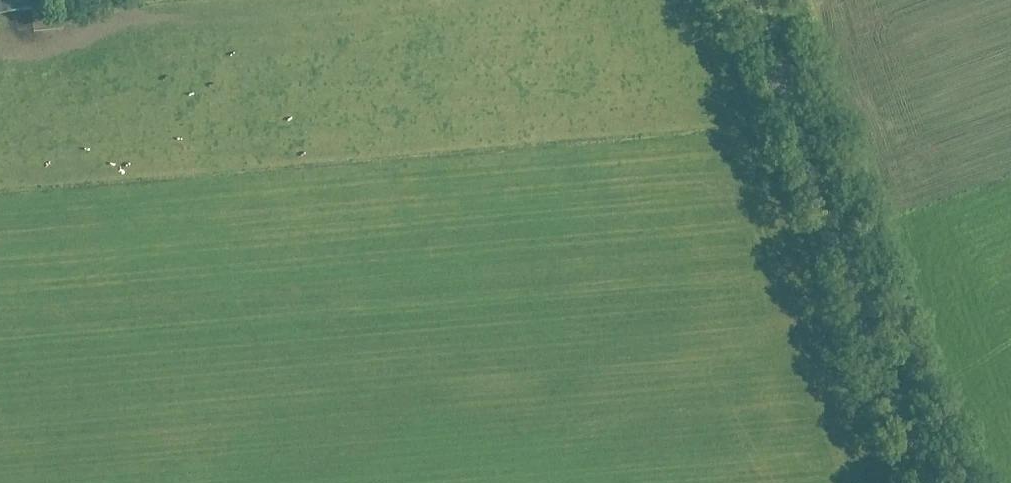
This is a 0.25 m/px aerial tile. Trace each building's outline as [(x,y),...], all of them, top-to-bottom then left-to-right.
[(40,9),(40,0),(0,0),(0,12),(40,9)]
